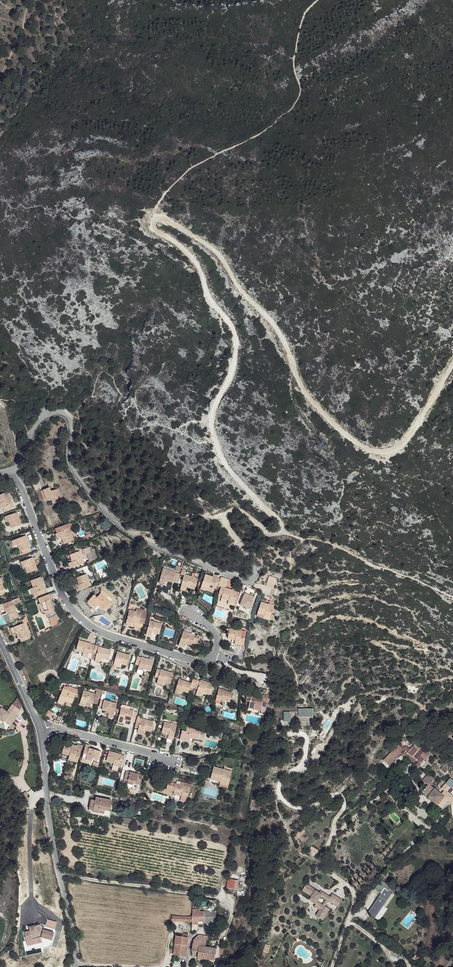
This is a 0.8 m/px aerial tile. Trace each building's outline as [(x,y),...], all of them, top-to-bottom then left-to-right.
[(49,487),(43,490),(46,499),(51,497),(53,504),(62,500),(57,489),(51,491),(49,487)] [(0,494),(0,509),(2,508),(5,511),(12,507),(3,492),(0,494)] [(15,512),(3,517),(5,521),(7,521),(10,528),(19,524),(15,512)] [(67,524),(52,529),(53,534),(62,530),(69,528),(67,524)] [(52,534),(54,539),(59,537),(62,544),(71,540),(62,530),(53,534),(52,534)] [(23,536),(9,541),(11,546),(16,545),(18,551),(19,551),(21,555),(28,551),(23,536)] [(87,561),(88,564),(92,563),(92,561),(95,560),(90,547),(82,549),(84,555),(87,555),(89,561),(87,561)] [(75,552),(66,555),(69,562),(64,564),(66,569),(80,564),(75,552)] [(20,562),(23,567),(25,566),(27,573),(36,570),(32,558),(20,562)] [(158,569),(154,584),(159,585),(160,581),(167,583),(170,573),(158,569)] [(200,579),(198,586),(201,587),(207,589),(208,587),(214,589),(218,591),(219,587),(221,579),(218,578),(218,575),(214,574),(212,578),(205,576),(203,581),(200,579)] [(83,575),(74,578),(76,585),(72,587),(74,592),(87,587),(83,575)] [(184,575),(180,590),(186,591),(187,587),(195,589),(198,579),(184,575)] [(270,576),(266,586),(274,589),(277,578),(270,576)] [(28,581),(30,588),(26,589),(28,594),(34,592),(35,596),(43,593),(37,577),(28,581)] [(221,579),(219,587),(221,587),(219,595),(222,596),(222,598),(229,600),(228,601),(234,603),(237,592),(232,591),(225,588),(227,581),(221,579)] [(85,603),(93,609),(96,606),(103,612),(110,605),(97,594),(94,598),(91,595),(85,603)] [(51,612),(47,601),(48,600),(46,595),(35,600),(36,604),(35,605),(38,612),(39,613),(41,612),(42,616),(51,612)] [(10,605),(16,603),(14,599),(8,601),(8,602),(0,605),(4,615),(0,617),(0,619),(2,622),(15,617),(10,605)] [(261,602),(258,613),(265,615),(264,616),(270,618),(274,607),(268,605),(261,602)] [(122,626),(128,628),(129,623),(136,625),(138,615),(126,612),(122,626)] [(60,623),(56,615),(48,618),(52,627),(60,623)] [(147,622),(143,637),(148,638),(149,634),(157,636),(159,626),(147,622)] [(6,629),(8,633),(12,632),(15,638),(16,638),(18,642),(25,639),(19,624),(6,629)] [(230,629),(228,639),(234,640),(233,644),(244,646),(245,638),(241,637),(242,631),(230,629)] [(178,646),(183,647),(185,643),(192,645),(193,643),(195,638),(195,636),(183,632),(178,646)] [(91,659),(93,654),(95,645),(79,641),(76,650),(79,651),(78,655),(91,659)] [(95,645),(93,654),(96,654),(94,661),(100,663),(101,658),(109,660),(111,651),(98,647),(98,646),(95,645)] [(117,652),(113,666),(118,668),(120,663),(126,665),(129,656),(117,652)] [(139,665),(137,671),(143,673),(144,669),(151,671),(154,661),(137,657),(135,664),(139,665)] [(157,669),(155,677),(158,678),(156,684),(162,685),(163,681),(170,683),(173,674),(157,669)] [(179,679),(175,693),(180,695),(181,691),(188,693),(190,687),(194,688),(196,680),(192,679),(191,683),(179,679)] [(196,680),(194,688),(198,689),(197,692),(202,694),(203,693),(210,694),(213,684),(200,680),(200,681),(196,680)] [(63,687),(57,703),(63,705),(64,702),(71,704),(77,690),(68,686),(67,688),(63,687)] [(219,689),(215,701),(220,702),(221,699),(230,702),(232,693),(219,689)] [(79,705),(84,706),(86,702),(93,704),(93,702),(97,703),(99,695),(95,694),(83,691),(79,705)] [(247,693),(246,702),(249,702),(248,708),(254,709),(255,704),(262,705),(263,696),(247,693)] [(100,700),(98,708),(102,708),(101,710),(109,712),(108,717),(112,718),(116,704),(100,700)] [(7,707),(5,711),(7,713),(4,717),(10,722),(16,714),(7,707)] [(120,708),(117,723),(122,724),(123,719),(134,722),(136,712),(120,708)] [(298,719),(314,719),(314,709),(298,710),(298,719)] [(137,718),(134,727),(138,728),(137,733),(142,734),(143,729),(150,731),(152,722),(137,718)] [(169,724),(163,723),(161,732),(168,734),(167,739),(172,740),(176,726),(175,726),(169,724)] [(181,730),(179,740),(188,743),(190,737),(197,739),(198,734),(201,735),(203,731),(186,726),(185,731),(181,730)] [(77,748),(72,746),(65,745),(62,754),(69,755),(69,758),(78,760),(82,746),(77,745),(77,746),(77,748)] [(86,745),(82,759),(91,761),(92,759),(99,761),(101,752),(94,750),(89,749),(90,747),(90,746),(86,745)] [(404,750),(398,745),(395,749),(385,762),(391,767),(401,754),(404,750)] [(408,754),(404,750),(401,754),(410,760),(419,768),(429,757),(421,749),(419,751),(413,747),(408,754)] [(113,763),(113,766),(118,767),(119,764),(123,764),(125,756),(109,752),(106,761),(113,763)] [(210,779),(220,782),(228,784),(231,772),(213,767),(210,779)] [(395,770),(393,773),(396,776),(402,780),(404,777),(395,770)] [(128,781),(127,784),(132,785),(133,783),(140,785),(142,776),(126,771),(124,779),(128,781)] [(429,784),(429,785),(422,793),(442,809),(446,803),(448,800),(451,802),(452,800),(452,797),(452,796),(447,792),(445,790),(444,792),(443,793),(440,790),(438,792),(435,789),(429,784)] [(446,784),(442,788),(441,790),(444,792),(445,790),(447,792),(451,788),(446,784)] [(181,796),(181,799),(186,800),(189,788),(176,785),(174,794),(181,796)] [(96,798),(95,801),(93,810),(93,812),(104,814),(105,810),(109,811),(111,801),(96,798)] [(238,881),(228,879),(227,888),(242,891),(243,886),(238,885),(238,881)] [(309,886),(305,893),(315,898),(313,902),(320,905),(321,903),(324,897),(330,900),(327,906),(324,910),(321,917),(328,921),(334,910),(329,907),(332,901),(341,907),(345,899),(335,894),(334,897),(330,896),(329,897),(327,896),(328,894),(323,892),(322,894),(318,892),(319,891),(309,886)] [(385,888),(368,913),(375,918),(392,893),(385,888)] [(200,909),(193,909),(192,917),(192,921),(198,921),(205,921),(205,923),(225,922),(224,916),(222,916),(222,914),(216,914),(216,911),(200,911),(200,909)] [(27,945),(27,943),(26,941),(42,937),(55,941),(58,933),(42,929),(42,928),(42,926),(41,925),(40,925),(29,928),(30,931),(24,932),(25,939),(22,940),(23,946),(27,945)] [(56,930),(41,925),(42,926),(42,928),(42,929),(58,933),(56,930)] [(184,937),(176,936),(173,955),(179,956),(179,959),(185,960),(188,934),(185,934),(184,937)] [(198,958),(207,959),(208,948),(205,947),(206,937),(199,936),(194,941),(192,951),(193,956),(198,956),(198,958)] [(208,948),(207,959),(214,960),(215,949),(208,948)]
